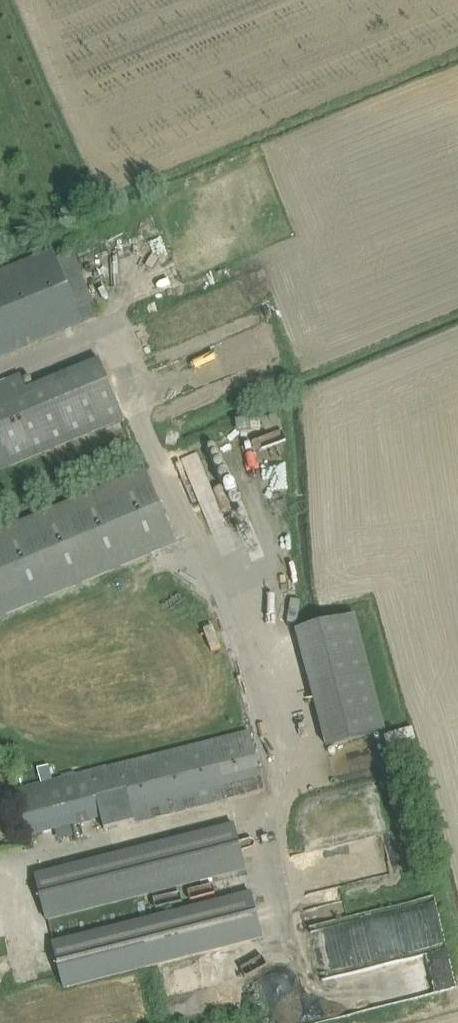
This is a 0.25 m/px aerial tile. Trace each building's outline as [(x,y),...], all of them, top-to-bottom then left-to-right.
[(56,258),(53,250),(0,272),(0,359),(84,324),(100,317),(72,251),(56,258)] [(0,385),(0,471),(123,420),(99,362),(29,391),(22,375),(0,385)] [(201,448),(185,453),(219,555),(236,550),(201,448)] [(278,488),(290,488),(289,464),(277,464),(278,488)] [(0,531),(0,617),(177,544),(147,470),(0,531)] [(322,746),(384,731),(356,613),(293,628),(322,746)] [(415,726),(385,734),(388,744),(418,735),(415,726)] [(249,732),(15,792),(26,837),(130,810),(133,824),(264,791),(249,732)] [(233,826),(55,870),(36,875),(47,920),(244,870),(233,826)] [(250,893),(53,943),(64,988),(261,938),(250,893)] [(316,975),(385,960),(394,1002),(456,989),(436,895),(419,898),(421,907),(394,913),(393,909),(306,927),(316,975)]
